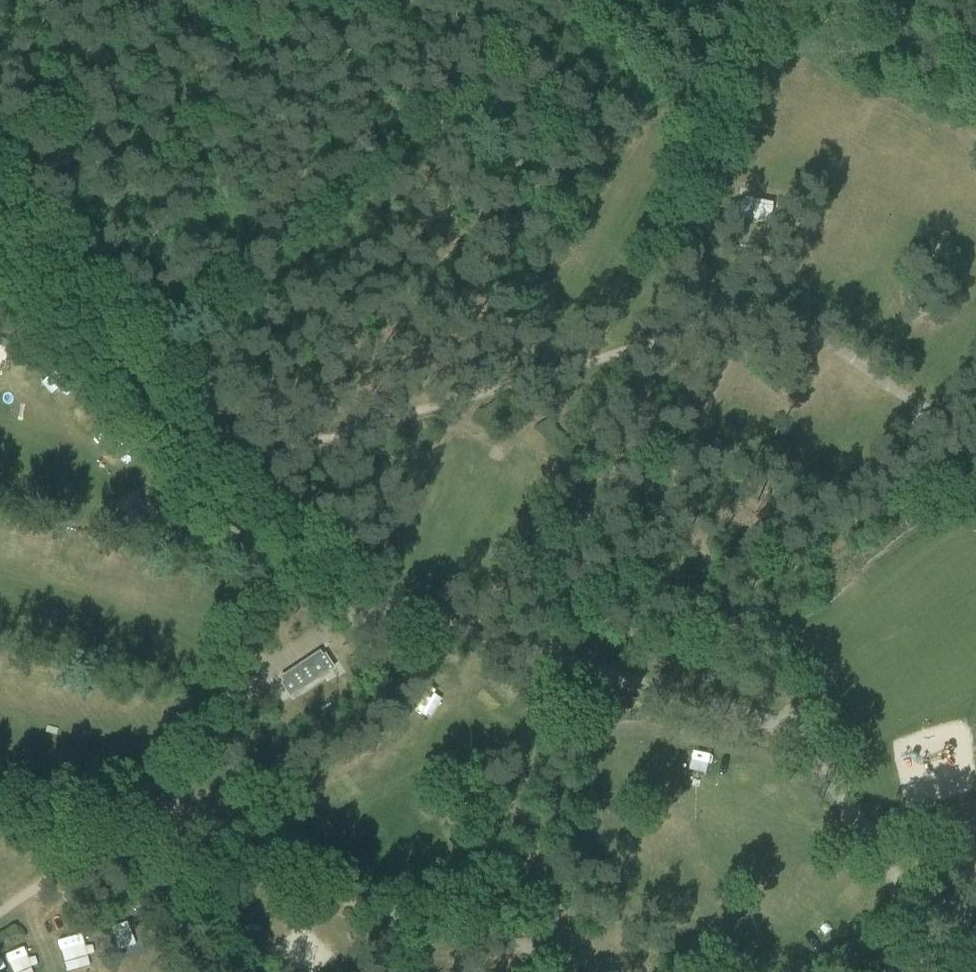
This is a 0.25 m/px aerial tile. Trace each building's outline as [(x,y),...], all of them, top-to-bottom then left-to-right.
[(748,219),(775,225),(779,210),(751,204),(748,219)] [(0,369),(7,372),(15,353),(0,346),(0,370),(0,369)] [(294,675),(303,688),(326,672),(318,659),(294,675)] [(547,673),(535,668),(531,678),(543,682),(547,673)] [(5,957),(12,971),(32,971),(21,950),(5,957)]
